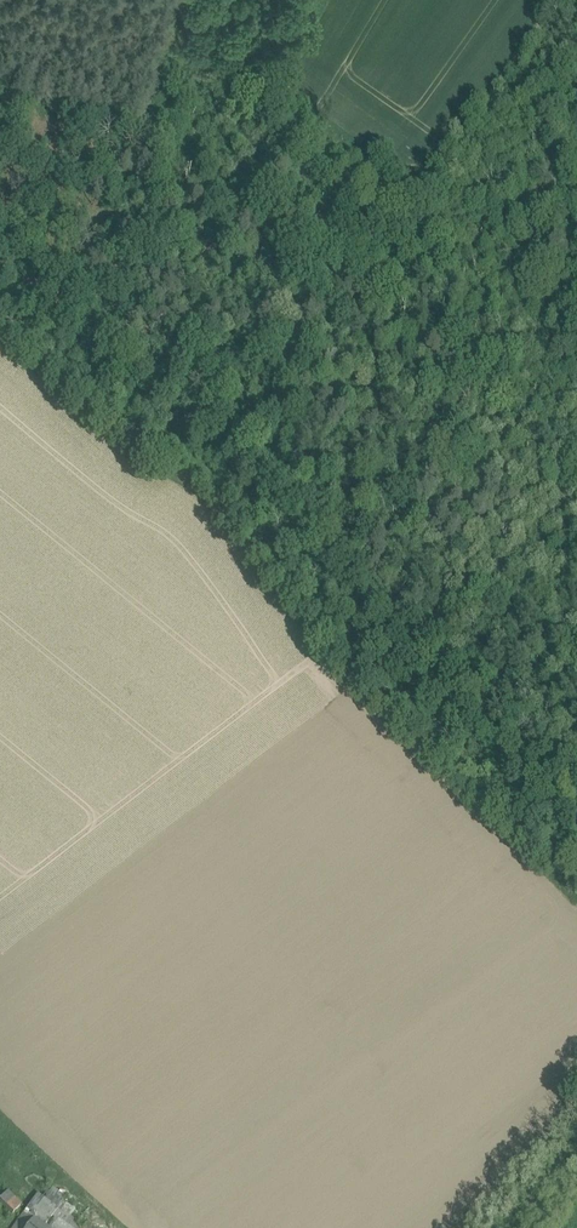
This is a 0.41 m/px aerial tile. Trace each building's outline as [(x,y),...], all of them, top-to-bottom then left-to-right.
[(37,1195),(60,1212),(67,1203),(70,1199),(45,1182),(37,1195)] [(13,1215),(21,1206),(7,1192),(0,1199),(0,1202),(4,1207),(3,1208),(9,1214),(13,1215)] [(37,1195),(25,1213),(46,1227),(83,1227),(77,1223),(60,1212),(37,1195)] [(67,1203),(60,1212),(77,1223),(83,1215),(67,1203)] [(25,1213),(14,1227),(46,1227),(25,1213)]
